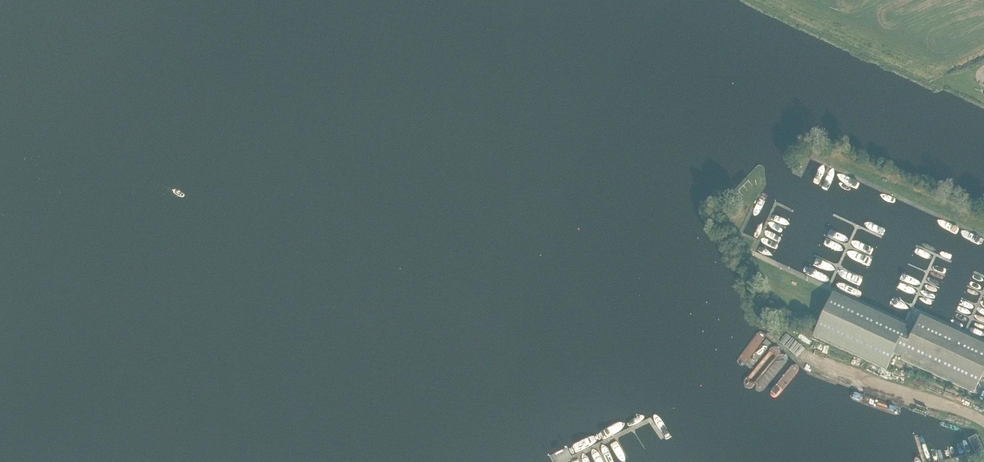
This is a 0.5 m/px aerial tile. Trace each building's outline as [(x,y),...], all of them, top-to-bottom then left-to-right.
[(905,329),(906,326),(833,293),(818,325),(813,337),(886,370),(894,354),(902,358),(901,360),(974,393),(983,371),(983,345),(921,316),(914,333),(905,329)] [(811,359),(816,349),(797,340),(793,350),(811,359)] [(965,437),(977,461),(983,461),(983,448),(975,432),(965,437)]
